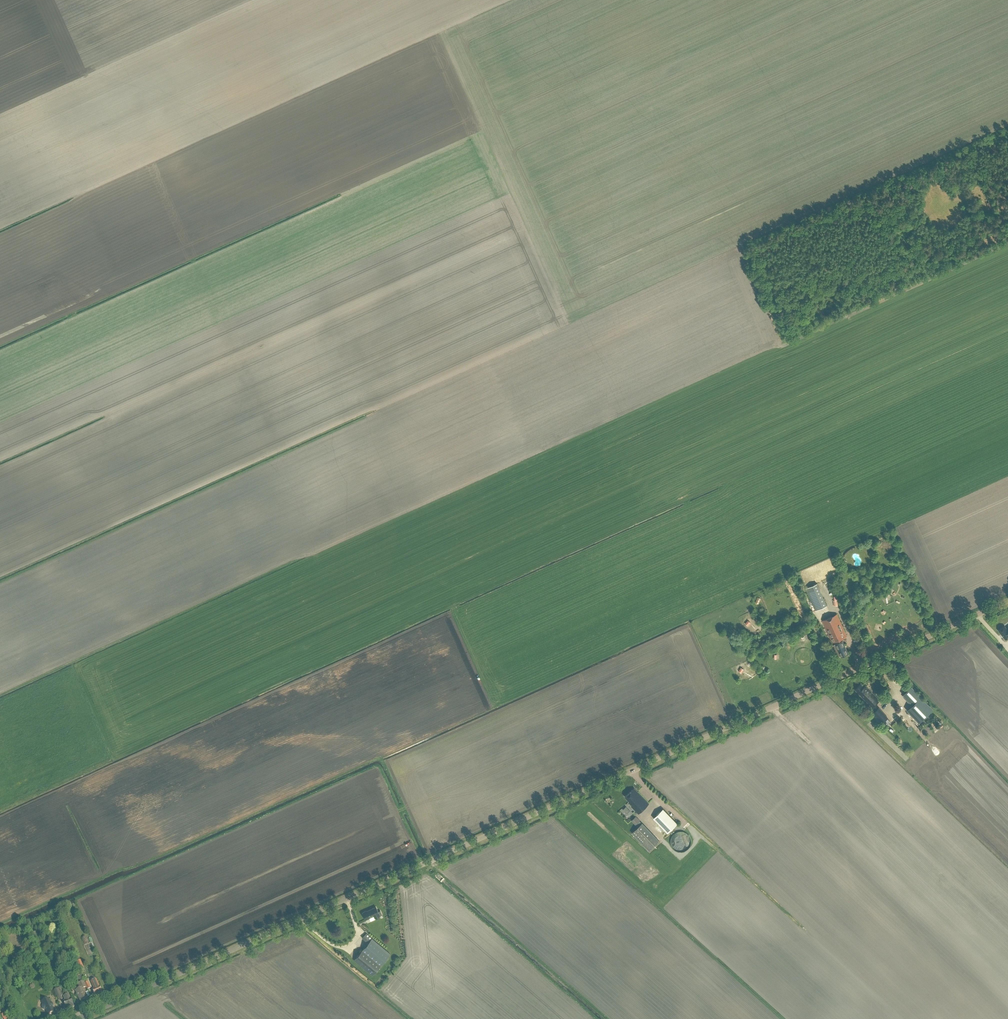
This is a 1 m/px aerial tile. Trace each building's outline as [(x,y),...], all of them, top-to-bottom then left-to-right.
[(805,588),(815,610),(827,605),(817,582),(805,588)] [(837,613),(822,620),(832,642),(847,635),(837,613)] [(999,630),(1005,639),(1007,637),(1007,627),(1006,628),(1005,626),(999,630)] [(840,641),(839,639),(834,641),(835,643),(831,645),(837,657),(840,655),(841,656),(848,653),(842,640),(840,641)] [(855,690),(872,707),(879,699),(865,685),(864,686),(860,683),(855,687),(856,688),(855,690)] [(910,685),(903,692),(912,703),(906,708),(918,721),(931,708),(910,685)] [(871,713),(883,726),(890,720),(879,707),(871,713)] [(897,734),(903,729),(901,726),(894,731),(897,734)] [(629,800),(628,801),(631,804),(630,805),(638,813),(649,803),(634,787),(625,796),(629,800)] [(663,808),(653,817),(667,832),(677,822),(663,808)] [(635,815),(631,819),(635,824),(639,820),(635,815)] [(659,840),(642,822),(631,832),(648,850),(659,840)] [(782,895),(779,898),(786,906),(789,903),(782,895)] [(366,918),(369,917),(369,916),(373,914),(375,917),(382,914),(380,909),(378,910),(376,906),(366,910),(366,909),(363,911),(363,912),(362,912),(363,913),(362,914),(364,916),(365,918),(366,918)] [(353,959),(372,974),(390,953),(366,932),(361,937),(367,943),(353,959)] [(74,992),(75,992),(79,1002),(86,999),(83,990),(86,988),(87,991),(90,989),(87,983),(84,984),(82,979),(81,979),(79,975),(74,975),(76,981),(77,980),(80,984),(77,985),(77,984),(74,986),(73,988),(73,990),(74,992)] [(91,990),(94,996),(101,992),(97,983),(96,980),(92,981),(95,988),(91,990)] [(60,989),(54,992),(58,1002),(62,1000),(61,998),(63,996),(60,989)] [(30,1007),(36,1005),(31,993),(25,996),(30,1007)] [(65,1008),(67,1011),(74,1008),(72,1005),(73,1004),(71,999),(70,999),(68,996),(63,998),(65,1002),(63,1003),(65,1008)] [(49,999),(42,1002),(43,1005),(43,1006),(43,1008),(43,1009),(44,1010),(45,1010),(46,1011),(48,1016),(55,1013),(53,1008),(53,1007),(53,1006),(53,1005),(52,1004),(51,1003),(50,1003),(49,999)]
